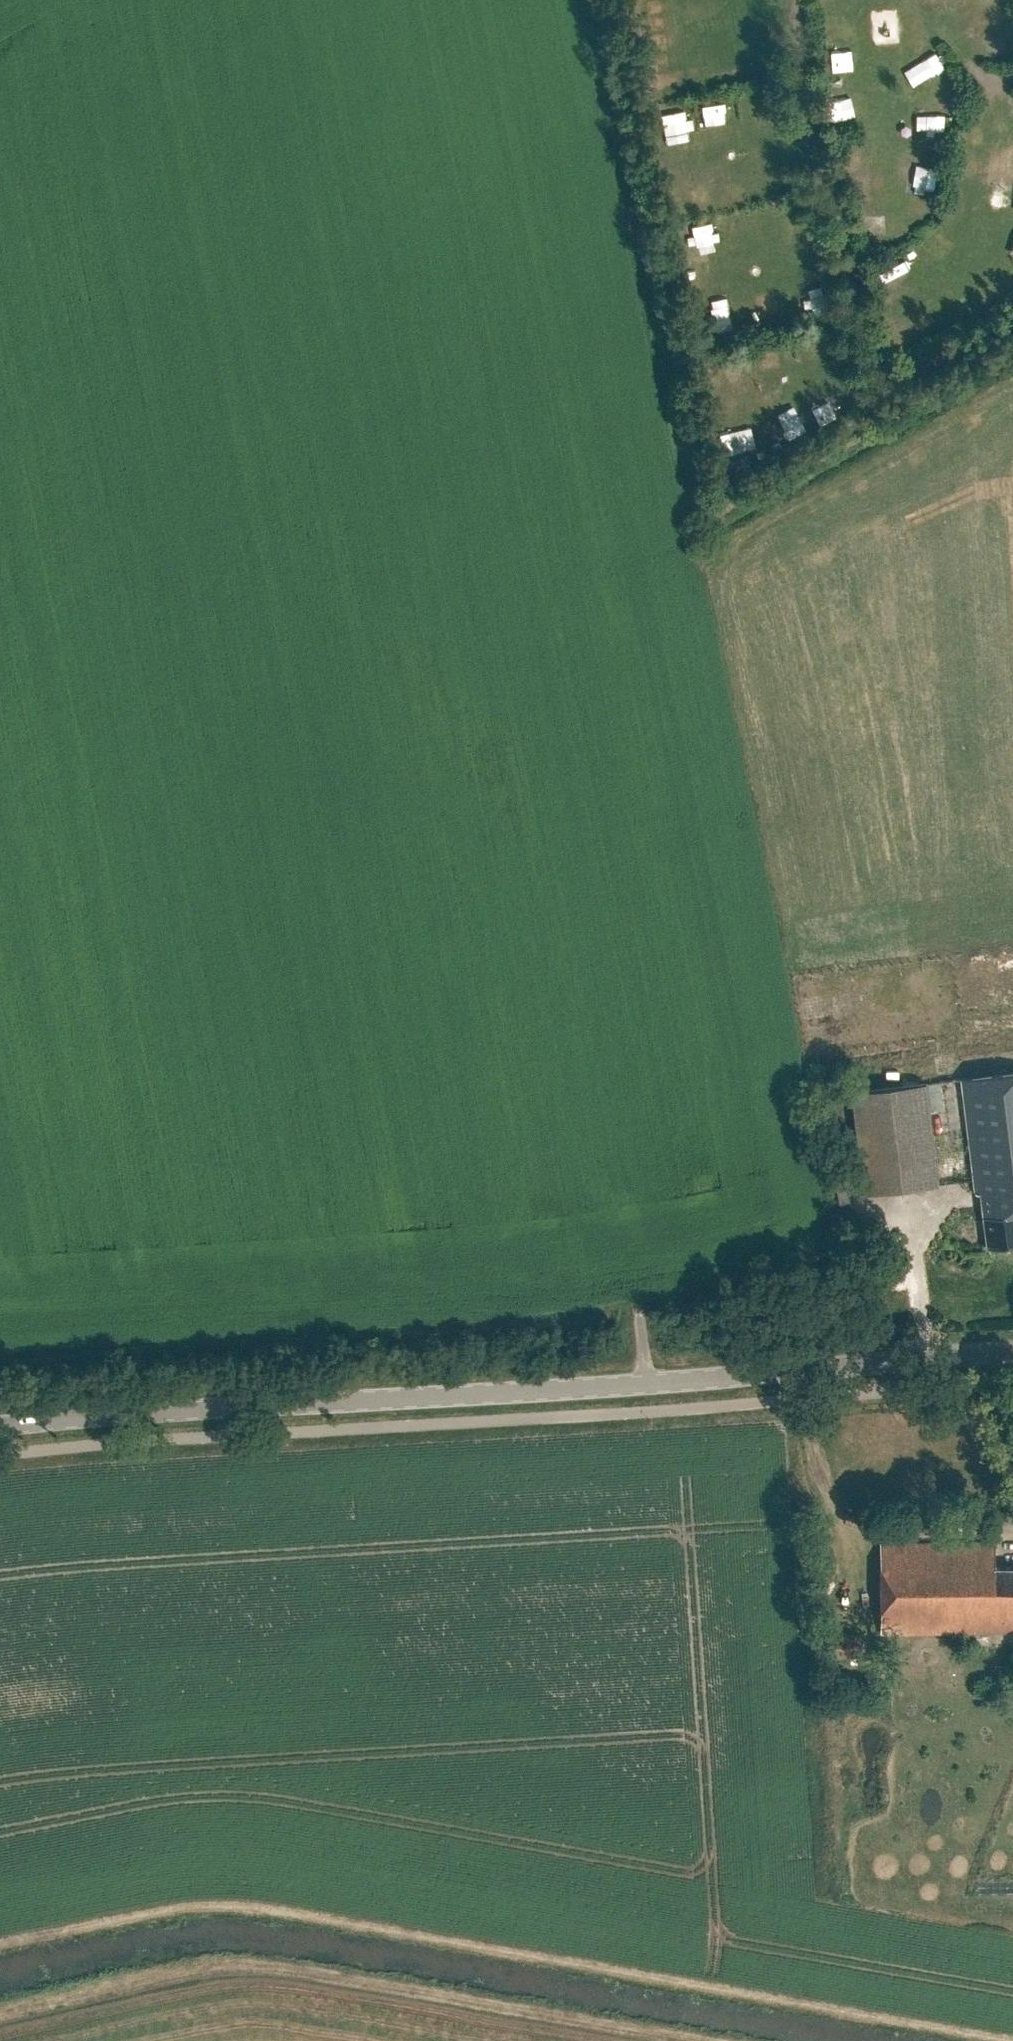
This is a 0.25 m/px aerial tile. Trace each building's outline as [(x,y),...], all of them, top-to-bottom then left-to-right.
[(961,1081),(975,1195),(981,1194),(988,1250),(1012,1247),(1012,1074),(961,1081)] [(865,1195),(937,1186),(924,1086),(853,1094),(865,1195)] [(882,1545),(882,1636),(932,1636),(932,1634),(976,1634),(976,1631),(1012,1632),(1012,1568),(996,1568),(997,1544),(882,1545)] [(1008,1666),(995,1666),(995,1680),(1008,1680),(1008,1666)]
